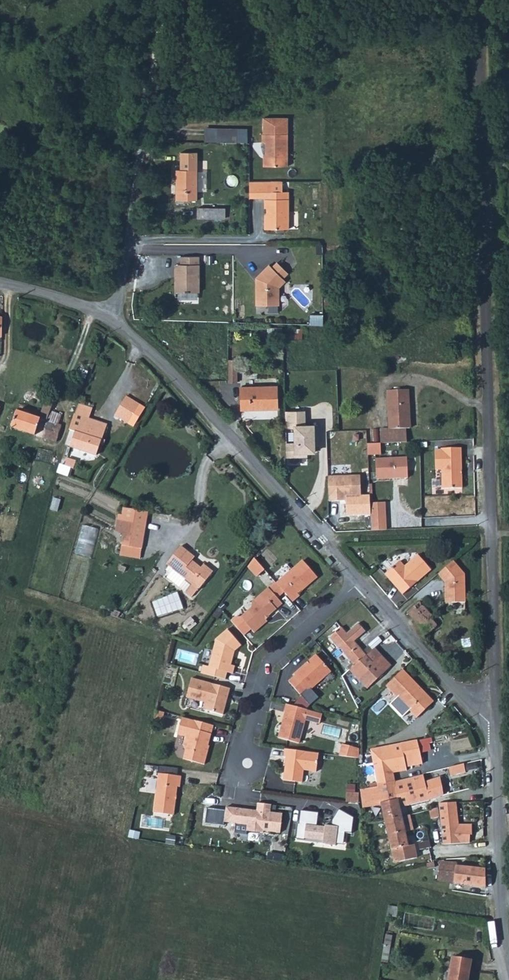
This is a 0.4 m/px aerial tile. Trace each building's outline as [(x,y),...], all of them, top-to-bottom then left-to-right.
[(241,129),(207,128),(207,142),(241,143),(241,129)] [(265,168),(289,168),(289,135),(263,135),(264,140),(264,144),(267,144),(267,160),(265,160),(265,168)] [(179,173),(178,203),(189,203),(199,204),(200,173),(179,173)] [(267,231),(292,231),(291,193),(273,193),(273,183),(252,183),(252,200),(260,200),(267,200),(267,210),(269,210),(269,221),(267,221),(267,231)] [(200,211),(199,221),(227,221),(227,211),(200,211)] [(178,295),(201,295),(201,258),(183,258),(183,266),(178,267),(178,273),(177,279),(178,295)] [(276,264),(271,269),(281,279),(287,274),(276,264)] [(255,285),(255,307),(278,307),(277,289),(284,282),(281,279),(271,269),(268,266),(261,273),(255,280),(257,282),(255,285)] [(310,316),(310,326),(322,326),(322,316),(310,316)] [(288,329),(288,337),(298,338),(298,330),(288,329)] [(241,384),(241,360),(231,360),(231,384),(241,384)] [(276,387),(241,388),(241,399),(241,411),(277,410),(276,387)] [(410,388),(390,389),(391,427),(382,427),(382,442),(409,441),(408,426),(411,426),(411,407),(410,388)] [(127,396),(115,414),(127,423),(140,404),(134,400),(127,396)] [(73,413),(68,429),(73,431),(68,448),(95,456),(106,423),(88,417),(90,407),(76,403),(73,413)] [(12,427),(40,436),(45,421),(44,421),(28,415),(21,412),(14,410),(0,406),(0,424),(12,427)] [(45,421),(40,436),(56,441),(61,425),(57,424),(61,414),(47,410),(44,421),(45,421)] [(305,411),(285,412),(286,428),(293,428),(294,442),(285,442),(285,458),(309,458),(307,453),(315,453),(315,424),(305,424),(305,411)] [(381,442),(368,443),(368,453),(382,453),(381,442)] [(442,448),(437,448),(437,468),(442,468),(443,486),(453,486),(463,486),(462,446),(442,447),(442,448)] [(377,478),(393,478),(392,458),(377,458),(377,478)] [(392,458),(393,478),(408,477),(408,458),(392,458)] [(63,467),(72,470),(73,462),(65,460),(63,467)] [(360,475),(327,476),(328,501),(346,500),(346,514),(370,514),(370,509),(370,502),(369,495),(361,495),(360,475)] [(370,502),(370,509),(386,509),(386,501),(370,502)] [(115,518),(114,529),(123,531),(121,545),(141,548),(146,510),(126,507),(124,519),(115,518)] [(370,514),(371,529),(379,529),(387,528),(386,519),(386,509),(370,509),(370,514)] [(94,559),(102,530),(84,525),(76,555),(94,559)] [(182,544),(167,563),(200,589),(215,570),(205,562),(202,566),(193,559),(196,556),(189,550),(182,544)] [(401,560),(385,573),(404,594),(432,569),(429,565),(418,554),(412,560),(405,566),(401,560)] [(292,567),(275,581),(291,599),(298,593),(296,591),(306,583),(316,575),(301,559),(292,567)] [(259,577),(267,571),(258,560),(250,566),(259,577)] [(453,560),(438,573),(445,581),(445,583),(445,596),(451,596),(451,601),(457,601),(464,601),(465,586),(465,573),(453,560)] [(265,595),(271,590),(267,585),(251,600),(251,605),(239,615),(234,614),(230,618),(238,628),(242,633),(249,627),(252,630),(266,619),(264,617),(268,613),(272,610),(275,607),(265,595)] [(281,602),(271,590),(265,595),(275,607),(281,602)] [(155,607),(162,621),(170,616),(170,617),(178,612),(179,613),(187,608),(178,593),(170,597),(170,598),(162,602),(163,603),(155,607)] [(424,596),(406,612),(425,634),(436,625),(430,618),(437,611),(424,596)] [(339,626),(327,637),(336,648),(338,647),(345,656),(351,664),(346,669),(364,689),(389,666),(379,655),(370,662),(347,636),(339,626)] [(198,670),(223,677),(225,670),(230,671),(231,667),(233,664),(228,662),(232,648),(239,643),(225,627),(213,637),(206,664),(201,662),(198,670)] [(294,675),(287,680),(299,693),(305,688),(306,689),(315,682),(324,674),(329,670),(315,653),(298,668),(292,673),(294,675)] [(412,681),(401,669),(384,685),(415,718),(432,703),(422,692),(412,681)] [(189,675),(184,695),(203,700),(201,707),(220,712),(222,706),(224,700),(227,686),(195,677),(189,675)] [(306,708),(284,702),(282,710),(283,710),(281,719),(278,727),(276,736),(296,742),(304,715),(306,708)] [(211,723),(179,714),(174,732),(183,734),(180,744),(182,747),(180,756),(201,762),(202,757),(204,750),(206,743),(205,743),(211,723)] [(372,771),(375,784),(393,781),(392,774),(408,771),(407,767),(414,765),(421,764),(415,740),(365,750),(365,754),(368,753),(369,756),(362,757),(362,763),(358,764),(359,770),(365,769),(365,772),(372,771)] [(339,742),(338,754),(357,757),(357,754),(353,754),(354,744),(339,742)] [(313,770),(316,751),(291,748),(282,747),(281,755),(284,755),(282,766),(280,778),(299,780),(301,768),(313,770)] [(451,768),(453,777),(469,773),(467,765),(451,768)] [(152,799),(151,810),(154,810),(171,812),(174,784),(177,784),(177,779),(178,773),(156,771),(152,799)] [(393,781),(375,784),(376,786),(359,790),(362,808),(380,804),(391,849),(406,846),(398,807),(422,802),(437,797),(441,796),(441,793),(438,777),(424,781),(422,774),(396,781),(393,781)] [(272,805),(257,803),(256,810),(226,807),(226,812),(209,809),(207,822),(236,825),(235,832),(246,834),(246,832),(263,834),(263,832),(280,834),(283,814),(271,813),(272,805)] [(470,835),(470,825),(456,825),(455,803),(437,803),(438,808),(441,834),(441,836),(441,840),(441,844),(468,843),(468,835),(470,835)] [(354,818),(339,810),(332,820),(333,826),(325,825),(325,827),(317,826),(319,813),(301,811),(297,840),(341,844),(344,842),(345,833),(351,833),(354,818)] [(445,881),(484,887),(484,883),(484,880),(483,868),(481,868),(454,865),(453,860),(438,861),(436,880),(445,881)] [(445,979),(464,979),(465,974),(466,967),(467,960),(449,956),(445,979)]
